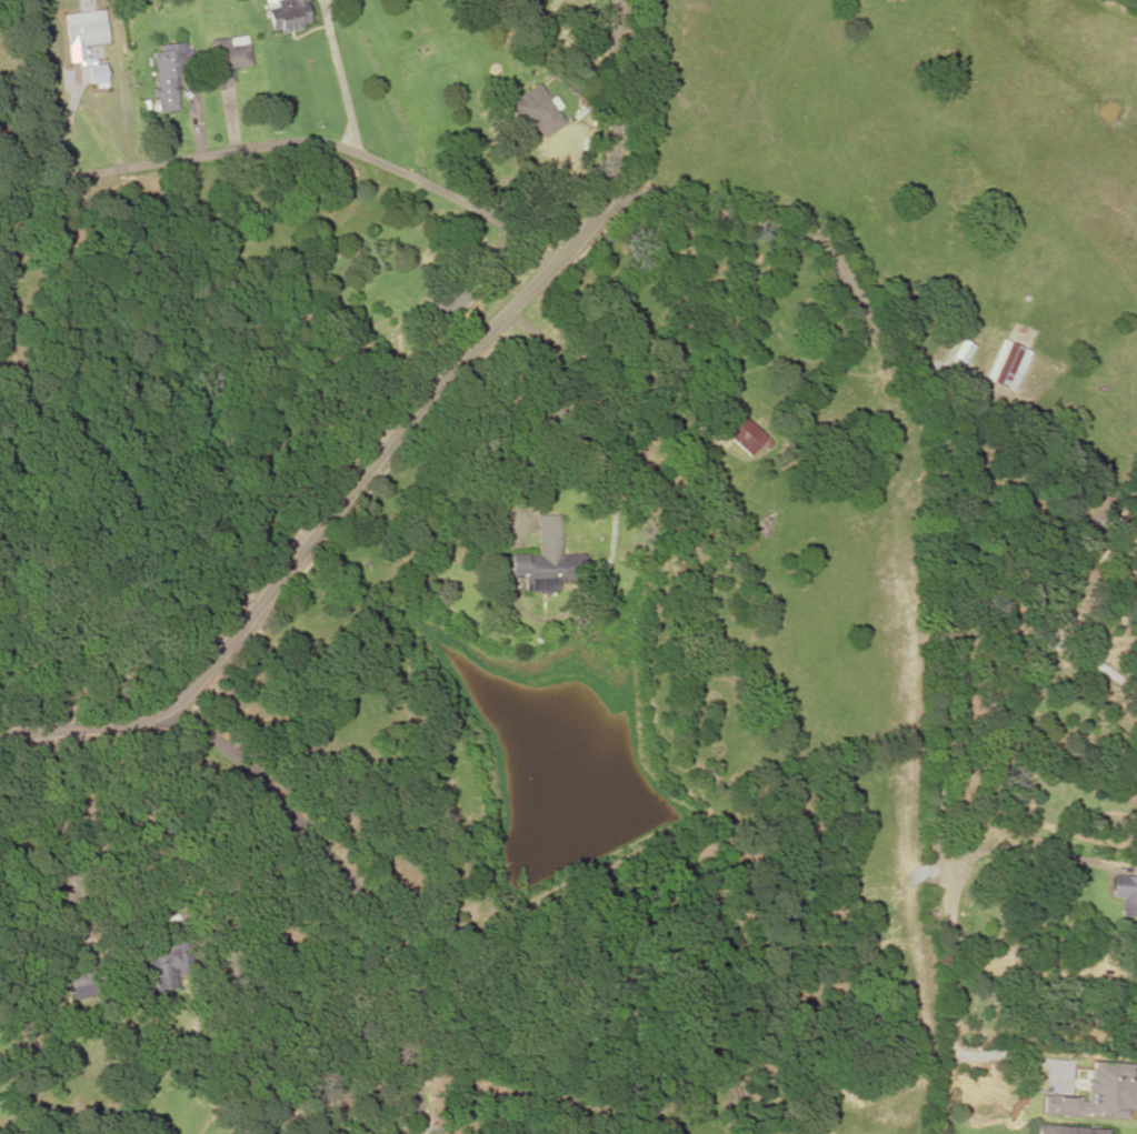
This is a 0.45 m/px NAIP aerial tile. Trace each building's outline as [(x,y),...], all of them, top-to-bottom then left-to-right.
[(313,26),(307,0),(276,0),(277,3),(265,6),(272,35),(313,26)] [(64,15),(69,64),(86,63),(85,46),(107,44),(105,11),(64,15)] [(212,40),(217,87),(234,85),(233,68),(251,67),(248,37),(212,40)] [(176,76),(189,75),(188,45),(154,47),(157,112),(178,111),(176,76)] [(508,104),(526,134),(536,128),(543,139),(564,126),(539,85),(508,104)] [(467,294),(446,282),(422,321),(444,334),(467,294)] [(986,380),(1015,392),(1031,351),(1002,339),(986,380)] [(724,437),(750,457),(767,435),(727,404),(705,432),(720,443),(724,437)] [(509,579),(578,579),(578,557),(560,557),(560,516),(538,516),(538,556),(509,556),(509,579)] [(1114,875),(1112,897),(1122,898),(1121,916),(1136,917),(1136,877),(1114,875)] [(191,972),(182,922),(163,925),(168,954),(133,960),(138,983),(153,980),(155,992),(176,988),(174,975),(191,972)] [(70,998),(94,997),(92,955),(69,956),(70,998)] [(1109,1129),(1036,1126),(1036,1133),(1109,1133),(1109,1129)]
